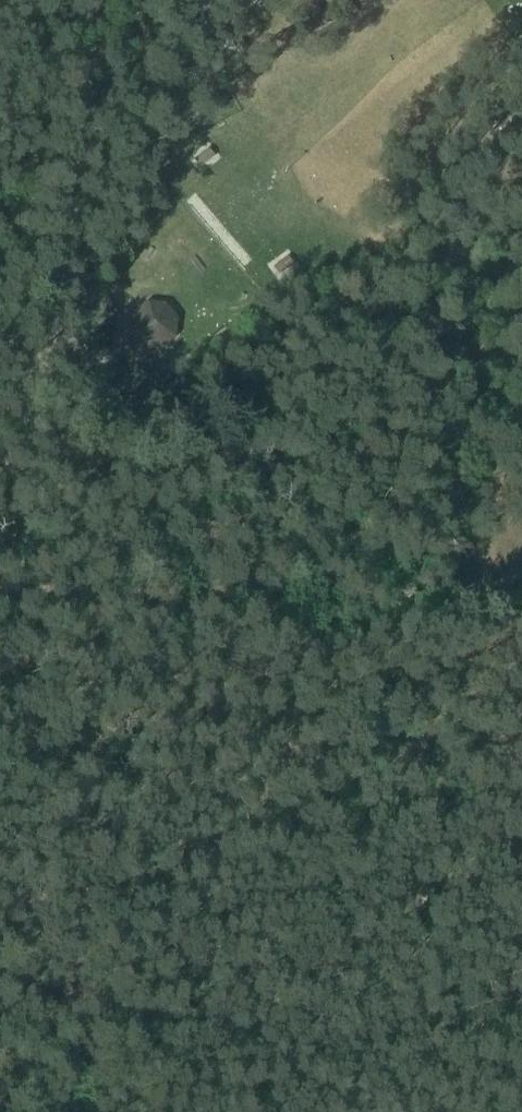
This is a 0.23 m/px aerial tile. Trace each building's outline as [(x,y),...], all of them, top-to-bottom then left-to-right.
[(146,357),(171,336),(173,321),(163,309),(148,307),(122,328),(121,343),(130,355),(146,357)]
